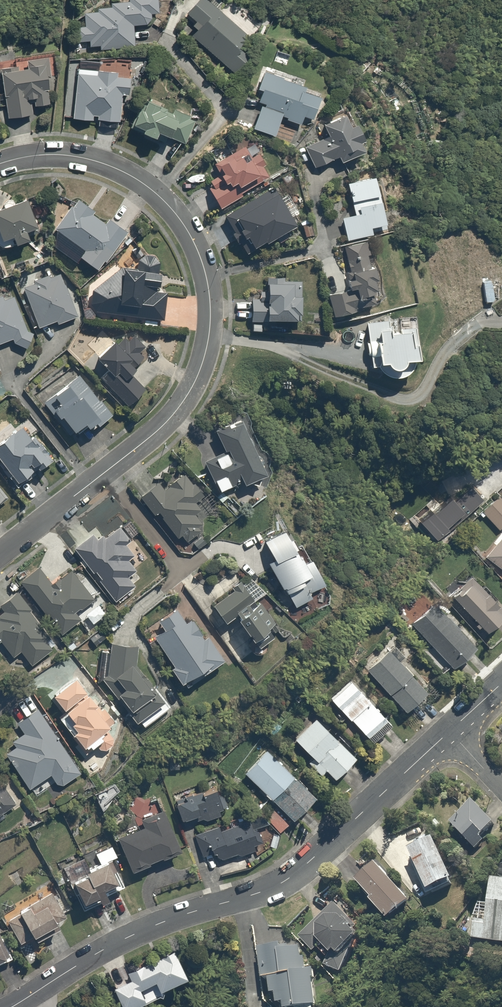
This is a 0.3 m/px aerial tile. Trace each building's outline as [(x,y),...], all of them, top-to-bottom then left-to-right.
[(129,0),(111,1),(111,5),(97,5),(98,11),(85,12),(85,25),(77,25),(78,41),(90,40),(90,47),(101,46),(101,50),(134,48),(133,25),(149,24),(148,11),(157,11),(157,0),(129,0)] [(190,8),(183,15),(196,27),(189,34),(229,74),(249,54),(241,45),(251,36),(222,8),(227,3),(224,0),(198,0),(190,8)] [(0,71),(0,74),(6,117),(30,114),(28,102),(33,101),(34,108),(53,105),(46,57),(27,60),(28,66),(0,71)] [(132,70),(77,65),(72,116),(93,118),(93,114),(98,114),(98,118),(121,120),(124,92),(130,93),(132,70)] [(284,118),(296,123),(301,123),(305,115),(311,118),(313,114),(322,93),(267,68),(257,89),(261,90),(256,101),(261,103),(258,110),(254,129),(258,131),(275,135),(282,115),(285,116),(284,118)] [(141,104),(135,116),(132,122),(142,127),(141,130),(156,138),(159,132),(183,144),(184,141),(195,121),(198,123),(204,111),(200,109),(151,84),(140,78),(130,98),(141,104)] [(323,122),(328,133),(302,146),(313,167),(324,162),(325,163),(334,159),(333,158),(339,155),(341,158),(364,147),(360,139),(365,137),(357,120),(352,123),(345,110),(323,122)] [(208,177),(212,183),(205,187),(219,207),(271,172),(257,152),(253,155),(248,148),(236,155),(234,153),(218,164),(221,169),(208,177)] [(344,178),(354,213),(340,217),(347,239),(388,227),(382,206),(387,205),(380,182),(377,183),(373,170),(344,178)] [(219,218),(239,253),(254,244),(255,247),(296,224),(275,187),(219,218)] [(0,208),(0,246),(40,231),(27,198),(0,208)] [(70,203),(54,228),(84,248),(78,257),(96,269),(124,227),(109,217),(107,220),(94,212),(96,208),(80,198),(74,206),(70,203)] [(311,216),(300,219),(305,235),(315,232),(311,216)] [(364,236),(353,240),(356,251),(368,247),(364,236)] [(375,300),(373,292),(373,288),(377,287),(375,276),(378,276),(376,266),(374,250),(346,254),(349,271),(354,270),(355,274),(346,276),(348,287),(349,289),(339,289),(328,294),(333,316),(357,309),(357,307),(375,300)] [(166,288),(158,287),(161,260),(155,254),(146,254),(137,258),(136,268),(122,266),(122,271),(114,270),(96,285),(93,310),(163,318),(166,288)] [(34,279),(35,282),(23,287),(38,327),(54,321),(55,325),(78,317),(62,272),(52,276),(51,273),(34,279)] [(267,276),(266,291),(250,291),(249,322),(265,323),(265,324),(292,325),(292,319),(300,319),(301,278),(267,276)] [(495,276),(482,278),(485,303),(499,301),(495,276)] [(0,295),(0,342),(14,337),(16,342),(17,343),(18,344),(19,344),(20,345),(21,345),(22,345),(23,345),(24,345),(25,344),(26,344),(27,343),(28,343),(28,342),(29,341),(29,340),(30,339),(30,338),(30,337),(12,290),(0,295)] [(364,342),(365,355),(377,354),(378,364),(414,361),(420,361),(416,316),(365,321),(367,342),(364,342)] [(147,387),(130,370),(148,352),(143,347),(147,344),(137,334),(130,341),(125,335),(119,341),(115,337),(101,351),(98,348),(85,361),(129,405),(147,387)] [(112,415),(77,373),(42,403),(67,432),(82,420),(87,426),(95,419),(100,425),(112,415)] [(217,426),(226,448),(205,457),(221,494),(242,484),(240,481),(265,470),(242,416),(217,426)] [(30,426),(17,435),(14,430),(0,440),(0,462),(16,484),(53,457),(30,426)] [(175,475),(161,485),(157,479),(138,493),(154,515),(158,513),(170,529),(171,528),(178,537),(181,534),(186,540),(204,531),(204,521),(202,517),(211,510),(200,498),(204,494),(186,473),(175,475)] [(0,483),(0,503),(10,495),(0,483)] [(434,510),(431,508),(416,522),(434,541),(481,498),(472,488),(456,502),(450,495),(434,510)] [(480,513),(494,530),(501,523),(501,497),(501,495),(480,513)] [(143,581),(133,570),(148,557),(122,525),(106,537),(97,526),(74,544),(120,600),(143,581)] [(263,540),(273,556),(266,561),(294,607),(317,593),(314,588),(325,581),(302,542),(295,546),(284,528),(263,540)] [(484,554),(501,568),(501,533),(500,532),(484,554)] [(37,566),(19,579),(59,633),(81,616),(76,609),(92,597),(71,570),(51,585),(37,566)] [(449,598),(486,632),(501,615),(501,603),(471,575),(449,598)] [(224,623),(236,615),(255,644),(282,627),(276,618),(270,622),(257,602),(245,582),(212,603),(224,623)] [(14,590),(0,600),(0,607),(3,611),(0,614),(0,641),(12,657),(20,651),(30,664),(56,644),(14,590)] [(427,602),(409,624),(457,664),(476,642),(427,602)] [(190,625),(182,614),(175,605),(157,620),(163,628),(152,637),(173,663),(169,666),(181,681),(185,678),(193,672),(196,675),(223,653),(221,650),(197,619),(190,625)] [(123,666),(124,662),(124,643),(110,642),(107,674),(102,677),(136,722),(139,720),(142,725),(170,705),(165,698),(135,657),(123,666)] [(428,689),(409,671),(415,665),(393,644),(388,650),(385,648),(364,669),(407,710),(428,689)] [(74,675),(52,692),(66,710),(57,716),(84,750),(94,742),(101,749),(115,738),(108,729),(119,720),(92,686),(87,691),(74,675)] [(355,680),(333,702),(372,741),(394,719),(355,680)] [(79,769),(38,707),(16,722),(23,733),(11,741),(15,747),(8,752),(30,785),(50,771),(58,784),(79,769)] [(294,740),(311,756),(306,761),(320,774),(325,769),(334,777),(355,754),(315,717),(294,740)] [(313,794),(265,748),(242,772),(290,819),(313,794)] [(20,805),(0,778),(0,820),(20,805)] [(169,796),(179,825),(226,810),(217,781),(169,796)] [(472,847),(497,823),(473,798),(448,822),(472,847)] [(169,853),(183,846),(162,806),(138,818),(142,826),(115,840),(133,876),(171,857),(169,853)] [(290,823),(274,809),(266,817),(282,831),(290,823)] [(204,867),(254,853),(251,846),(258,844),(252,820),(196,835),(201,855),(204,867)] [(281,834),(273,832),(269,848),(276,850),(281,834)] [(455,878),(436,838),(411,849),(430,890),(455,878)] [(84,856),(62,868),(67,879),(64,881),(77,906),(124,880),(111,855),(89,867),(84,856)] [(376,861),(356,879),(373,898),(370,900),(392,924),(414,904),(376,861)] [(501,943),(501,879),(492,878),(486,922),(475,921),(473,940),(501,943)] [(53,889),(18,910),(35,939),(60,925),(58,921),(68,916),(53,889)] [(324,968),(330,975),(345,963),(344,963),(358,952),(351,944),(361,936),(336,905),(295,938),(310,956),(307,958),(319,973),(324,968)] [(13,957),(0,927),(0,962),(13,957)] [(286,1005),(286,1006),(317,1006),(321,1006),(315,969),(307,971),(299,944),(260,948),(264,980),(271,979),(273,995),(278,995),(279,1006),(286,1005)] [(139,966),(138,963),(126,967),(130,977),(127,978),(120,962),(107,967),(122,1005),(151,993),(146,982),(155,978),(157,985),(184,974),(174,948),(151,957),(152,961),(139,966)]
